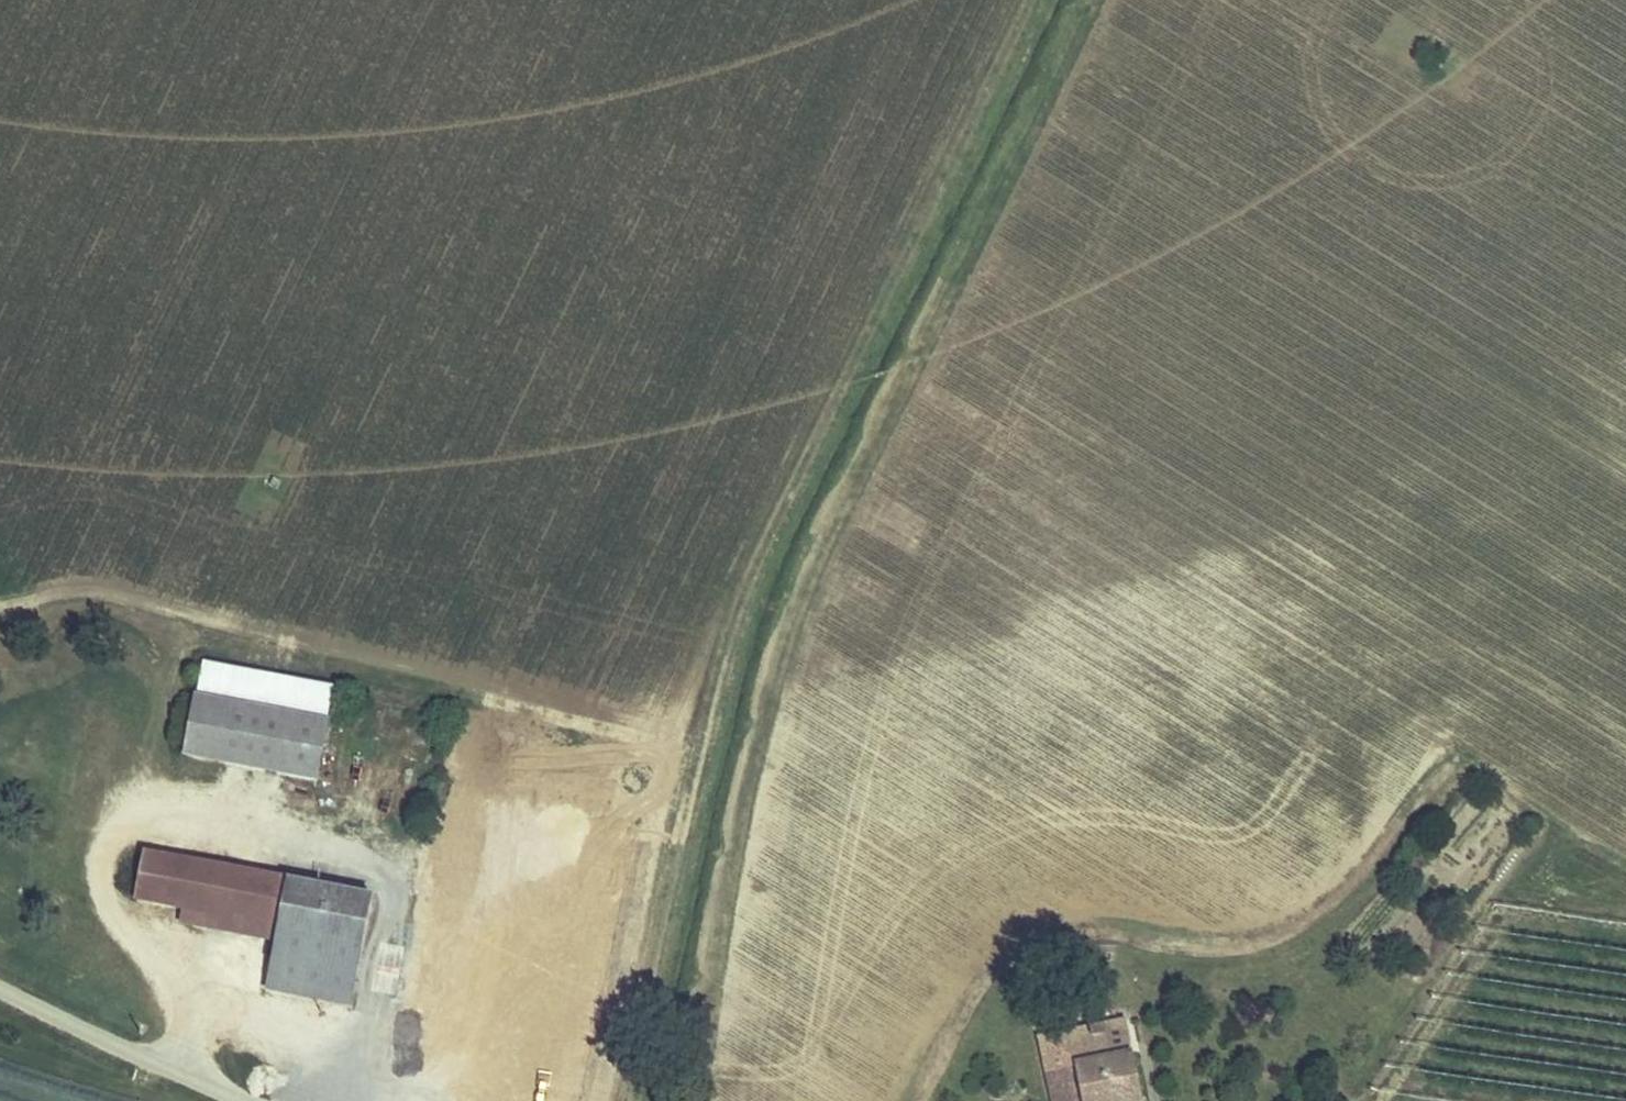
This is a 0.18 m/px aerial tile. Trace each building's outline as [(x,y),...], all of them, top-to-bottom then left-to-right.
[(328,722),(336,683),(206,658),(199,698),(328,722)] [(328,722),(199,698),(186,756),(317,781),(328,722)] [(205,929),(279,943),(291,882),(142,853),(133,898),(208,912),(205,929)] [(370,898),(291,882),(279,943),(269,993),(348,1009),(370,898)] [(1070,1034),(1102,1027),(1098,1007),(1037,1020),(1055,1100),(1086,1100),(1070,1034)] [(1070,1034),(1086,1100),(1144,1100),(1135,1056),(1110,1062),(1102,1027),(1070,1034)]
